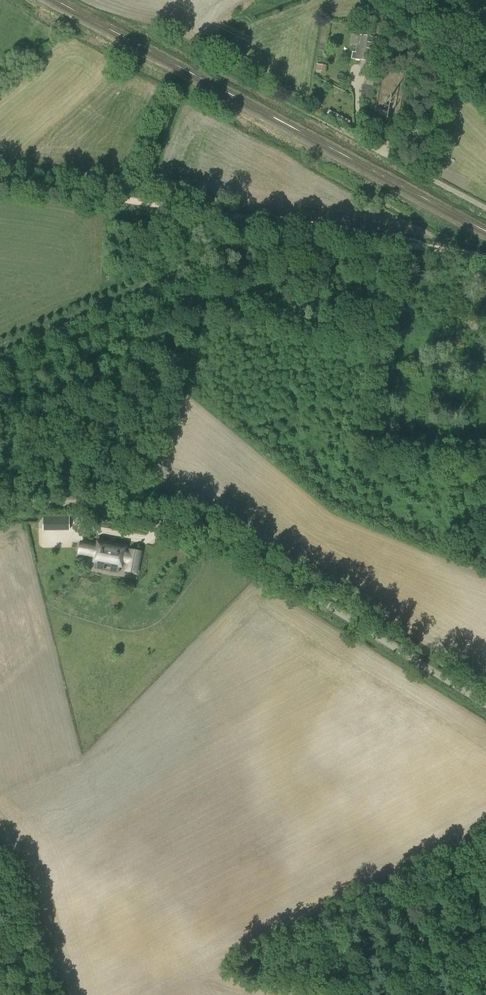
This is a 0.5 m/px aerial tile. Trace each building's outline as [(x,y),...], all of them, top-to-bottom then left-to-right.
[(373,38),(375,27),(363,25),(361,36),(358,36),(355,56),(358,57),(357,60),(372,62),(376,39),(373,38)] [(474,31),(458,43),(463,50),(479,38),(474,31)] [(372,86),(363,84),(360,99),(370,100),(372,86)] [(57,517),(57,529),(69,529),(69,517),(57,517)] [(82,543),(80,554),(96,557),(95,562),(123,567),(124,562),(128,563),(127,571),(138,573),(142,552),(130,550),(130,552),(126,552),(127,547),(98,542),(97,546),(82,543)]
